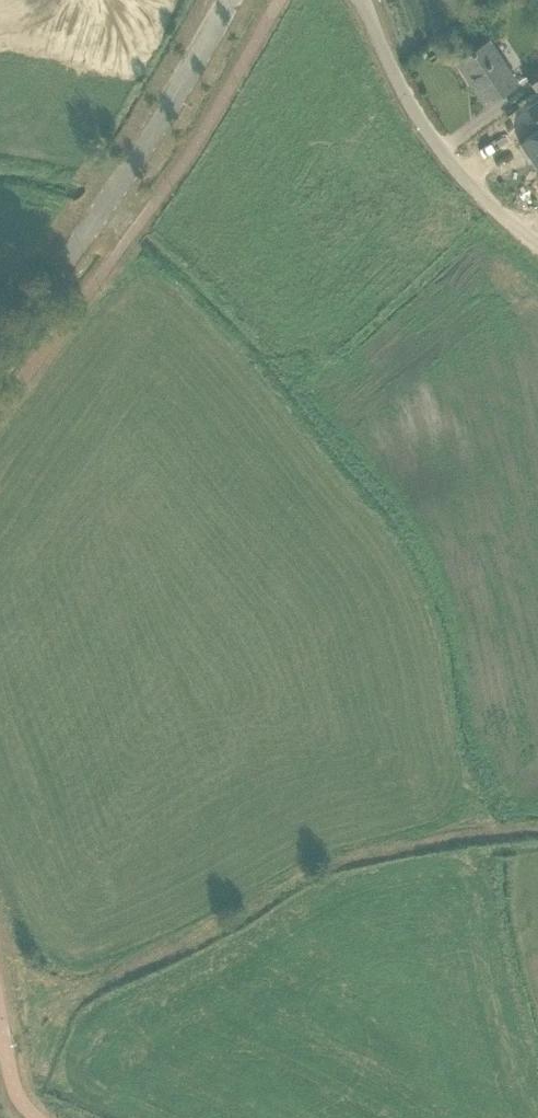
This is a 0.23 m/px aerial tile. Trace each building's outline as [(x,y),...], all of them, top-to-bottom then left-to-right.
[(485,103),(519,81),(490,39),(460,59),(475,81),(471,83),(485,103)] [(524,73),(536,91),(537,90),(537,64),(524,73)] [(519,142),(533,162),(537,159),(537,160),(537,129),(519,142)]
